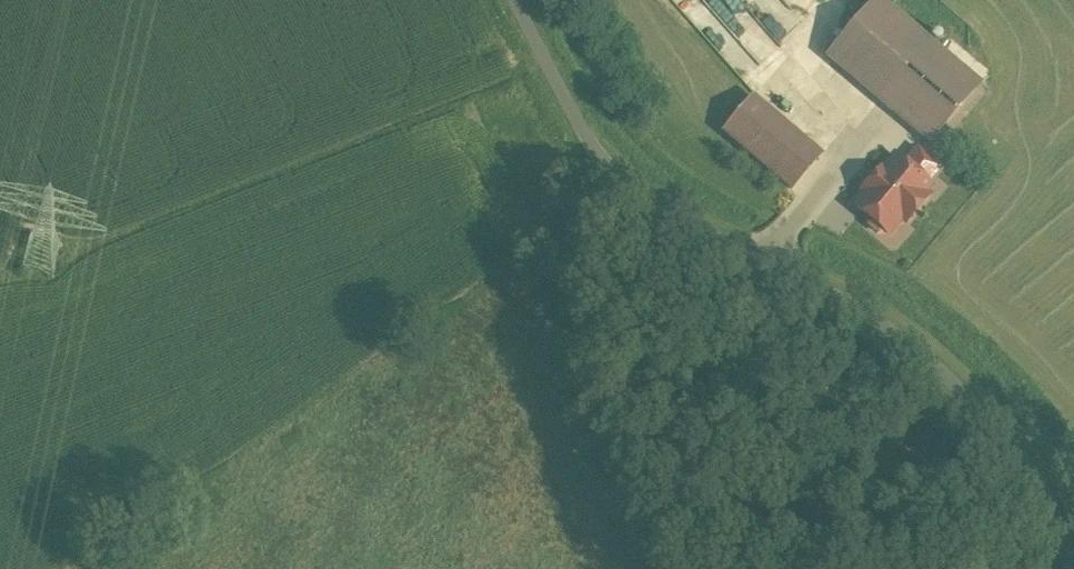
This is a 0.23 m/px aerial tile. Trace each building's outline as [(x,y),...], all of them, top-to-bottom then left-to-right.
[(881,0),(875,0),(828,57),(932,144),(982,84),(881,0)] [(819,155),(751,99),(722,134),(790,190),(819,155)] [(918,152),(906,166),(926,183),(938,169),(918,152)] [(886,233),(888,235),(902,219),(906,223),(928,198),(919,190),(926,183),(906,166),(896,157),(854,205),(868,217),(868,226),(877,233),(886,233)]
